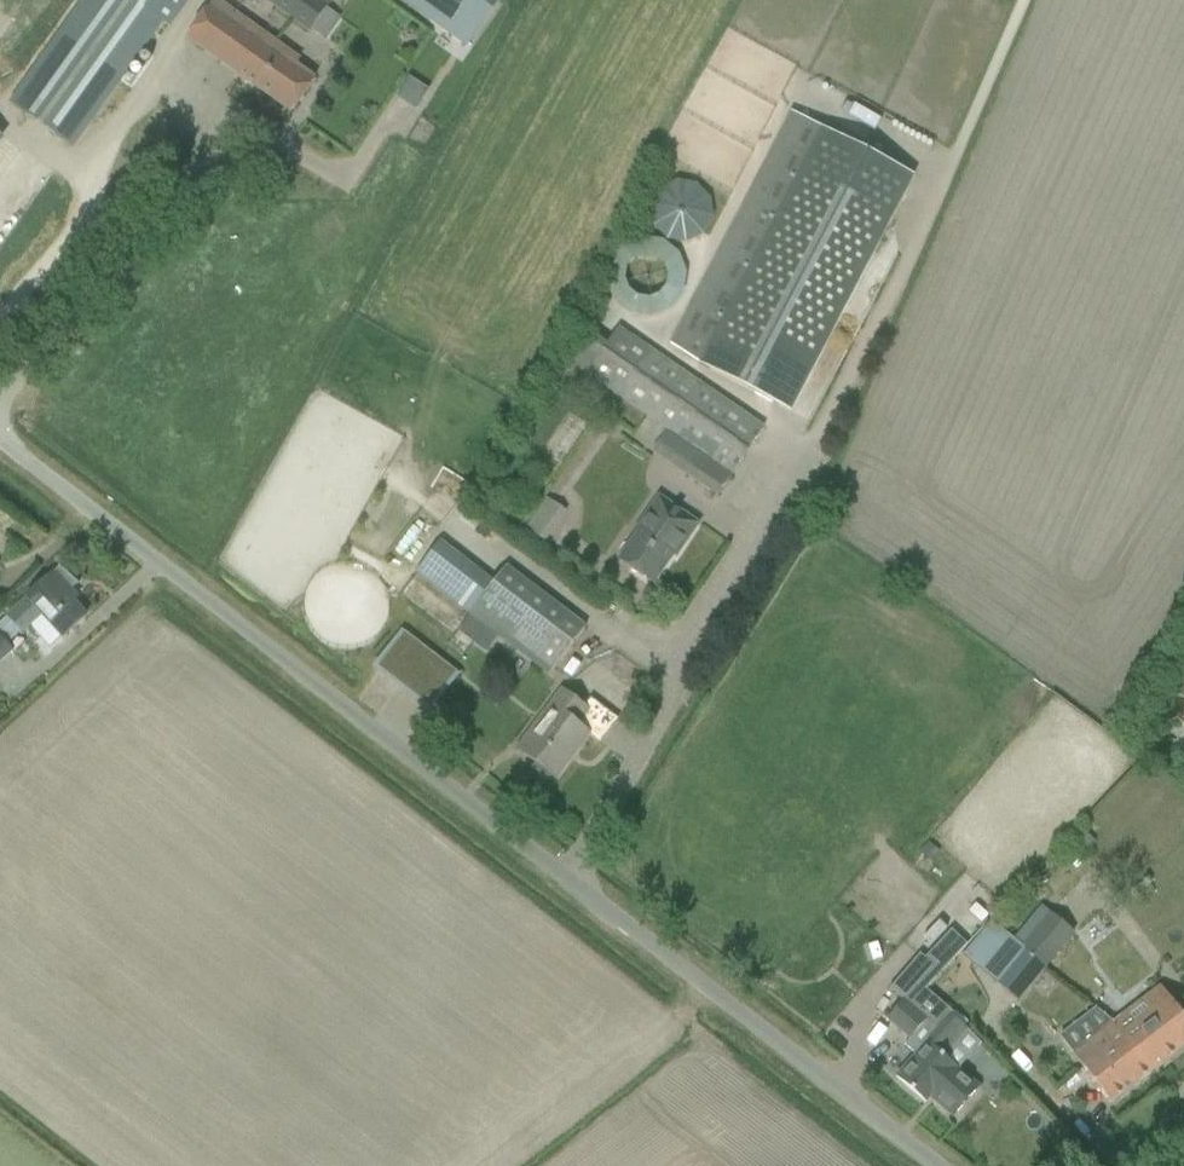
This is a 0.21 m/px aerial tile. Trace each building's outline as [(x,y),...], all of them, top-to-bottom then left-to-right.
[(12,106),(70,147),(161,20),(171,27),(190,0),(89,0),(12,106)] [(309,33),(328,6),(320,0),(263,0),(309,33)] [(406,3),(466,45),(498,0),(402,0),(406,3)] [(283,58),(287,53),(214,1),(187,39),(291,113),(314,80),(283,58)] [(695,362),(789,413),(911,176),(818,128),(790,113),(667,347),(695,362)] [(645,201),(645,239),(708,239),(708,183),(666,183),(666,201),(645,201)] [(684,246),(618,235),(607,298),(626,301),(624,310),(671,318),(684,246)] [(667,430),(652,452),(716,496),(763,428),(618,329),(605,348),(590,337),(571,362),(588,374),(667,430)] [(543,498),(522,530),(542,543),(563,511),(543,498)] [(618,561),(652,585),(673,555),(675,556),(697,525),(658,498),(634,532),(637,534),(618,561)] [(413,576),(547,678),(585,629),(505,568),(492,584),(439,542),(413,576)] [(86,616),(66,595),(76,585),(78,586),(79,585),(59,567),(58,569),(59,569),(26,598),(27,599),(7,616),(22,633),(41,615),(62,638),(86,616)] [(10,654),(0,641),(0,662),(10,654)] [(424,652),(420,656),(401,642),(381,668),(416,695),(427,680),(439,690),(452,673),(424,652)] [(532,769),(549,782),(553,777),(555,779),(588,734),(576,725),(587,711),(561,691),(528,734),(536,740),(525,754),(517,749),(517,750),(536,764),(532,769)] [(1080,829),(1069,839),(1081,851),(1092,841),(1080,829)] [(1012,941),(1020,948),(1044,968),(1074,931),(1041,907),(1012,941)] [(1044,968),(1020,948),(992,982),(1017,1001),(1044,968)] [(943,1056),(966,1030),(951,1017),(953,1014),(918,983),(886,1020),(909,1040),(904,1046),(915,1055),(895,1078),(925,1103),(933,1094),(938,1098),(934,1102),(952,1118),(978,1088),(958,1070),(959,1070),(943,1056)] [(1113,1023),(1151,1073),(1183,1047),(1183,1019),(1159,987),(1113,1023)] [(1151,1073),(1113,1023),(1072,1054),(1110,1104),(1151,1073)]
